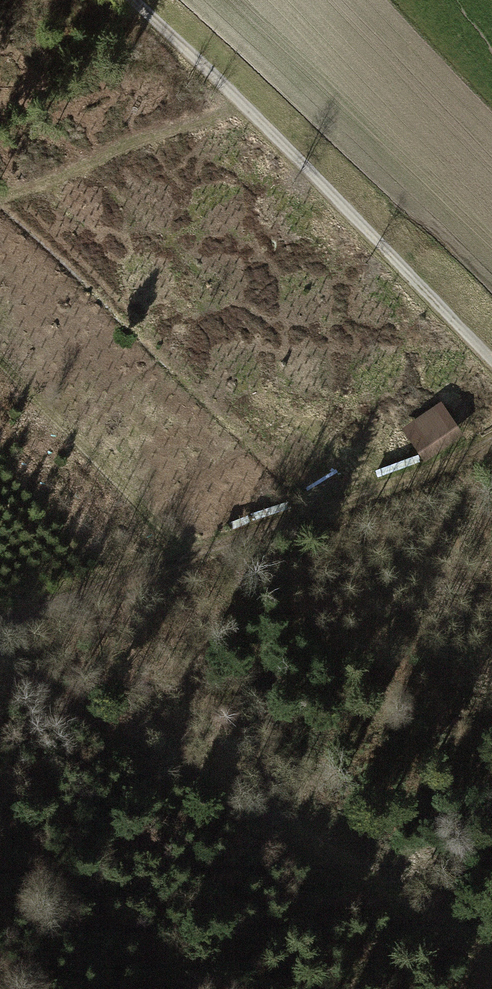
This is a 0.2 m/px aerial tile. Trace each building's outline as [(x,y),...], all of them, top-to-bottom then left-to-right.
[(447,402),(404,425),(423,459),(466,436),(447,402)]
